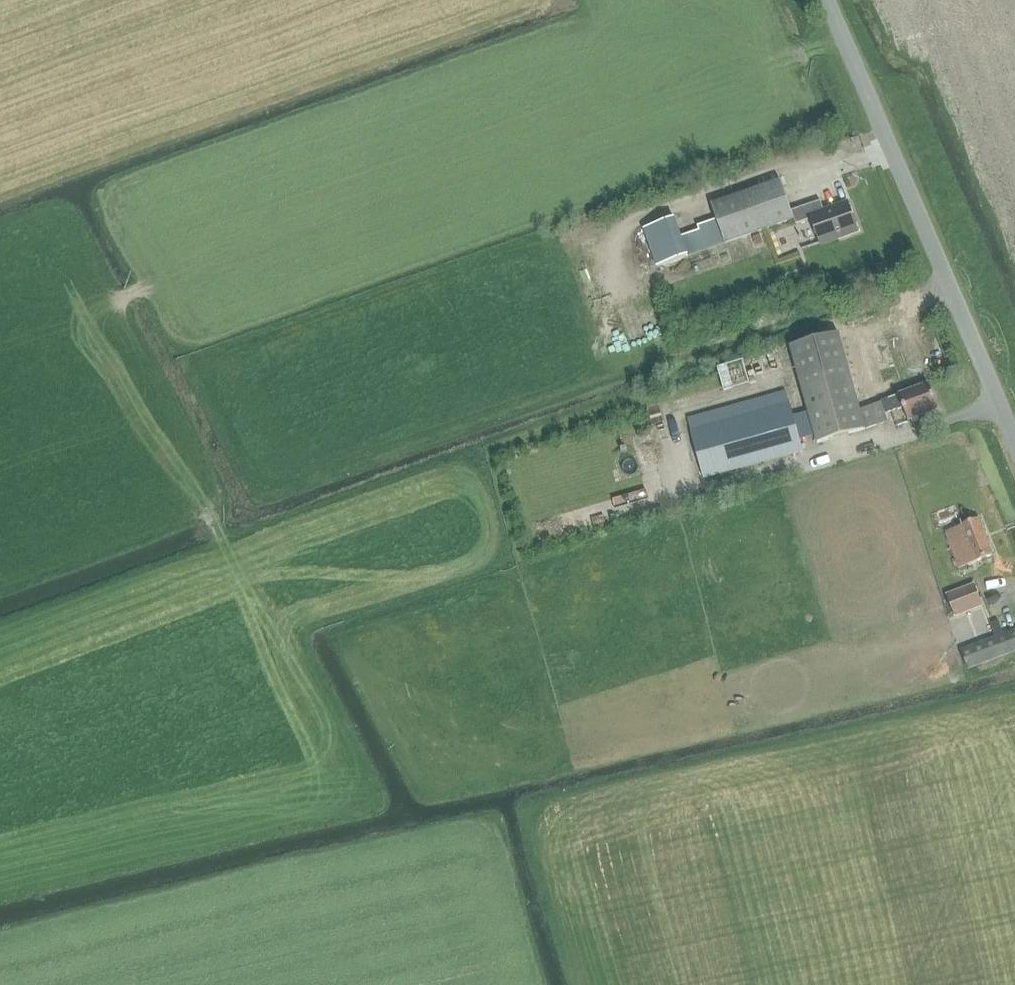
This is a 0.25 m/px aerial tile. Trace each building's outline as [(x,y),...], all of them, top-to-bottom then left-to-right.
[(790,210),(780,179),(710,204),(717,222),(687,233),(681,235),(675,217),(642,229),(655,266),(794,219),(795,224),(810,218),(820,247),(859,233),(847,201),(822,210),(820,200),(790,210)] [(859,409),(849,375),(838,332),(790,346),(808,410),(792,415),(789,402),(690,430),(703,477),(802,449),(798,436),(813,431),(816,441),(864,428),(888,419),(886,413),(903,406),(908,419),(938,409),(928,383),(898,394),(898,395),(859,409)] [(963,520),(958,506),(957,504),(929,514),(936,531),(944,528),(959,568),(992,555),(979,519),(962,525),(960,521),(963,520)] [(982,607),(973,583),(945,594),(954,618),(982,607)] [(960,650),(962,655),(967,669),(1014,651),(1014,629),(995,637),(960,650)]
